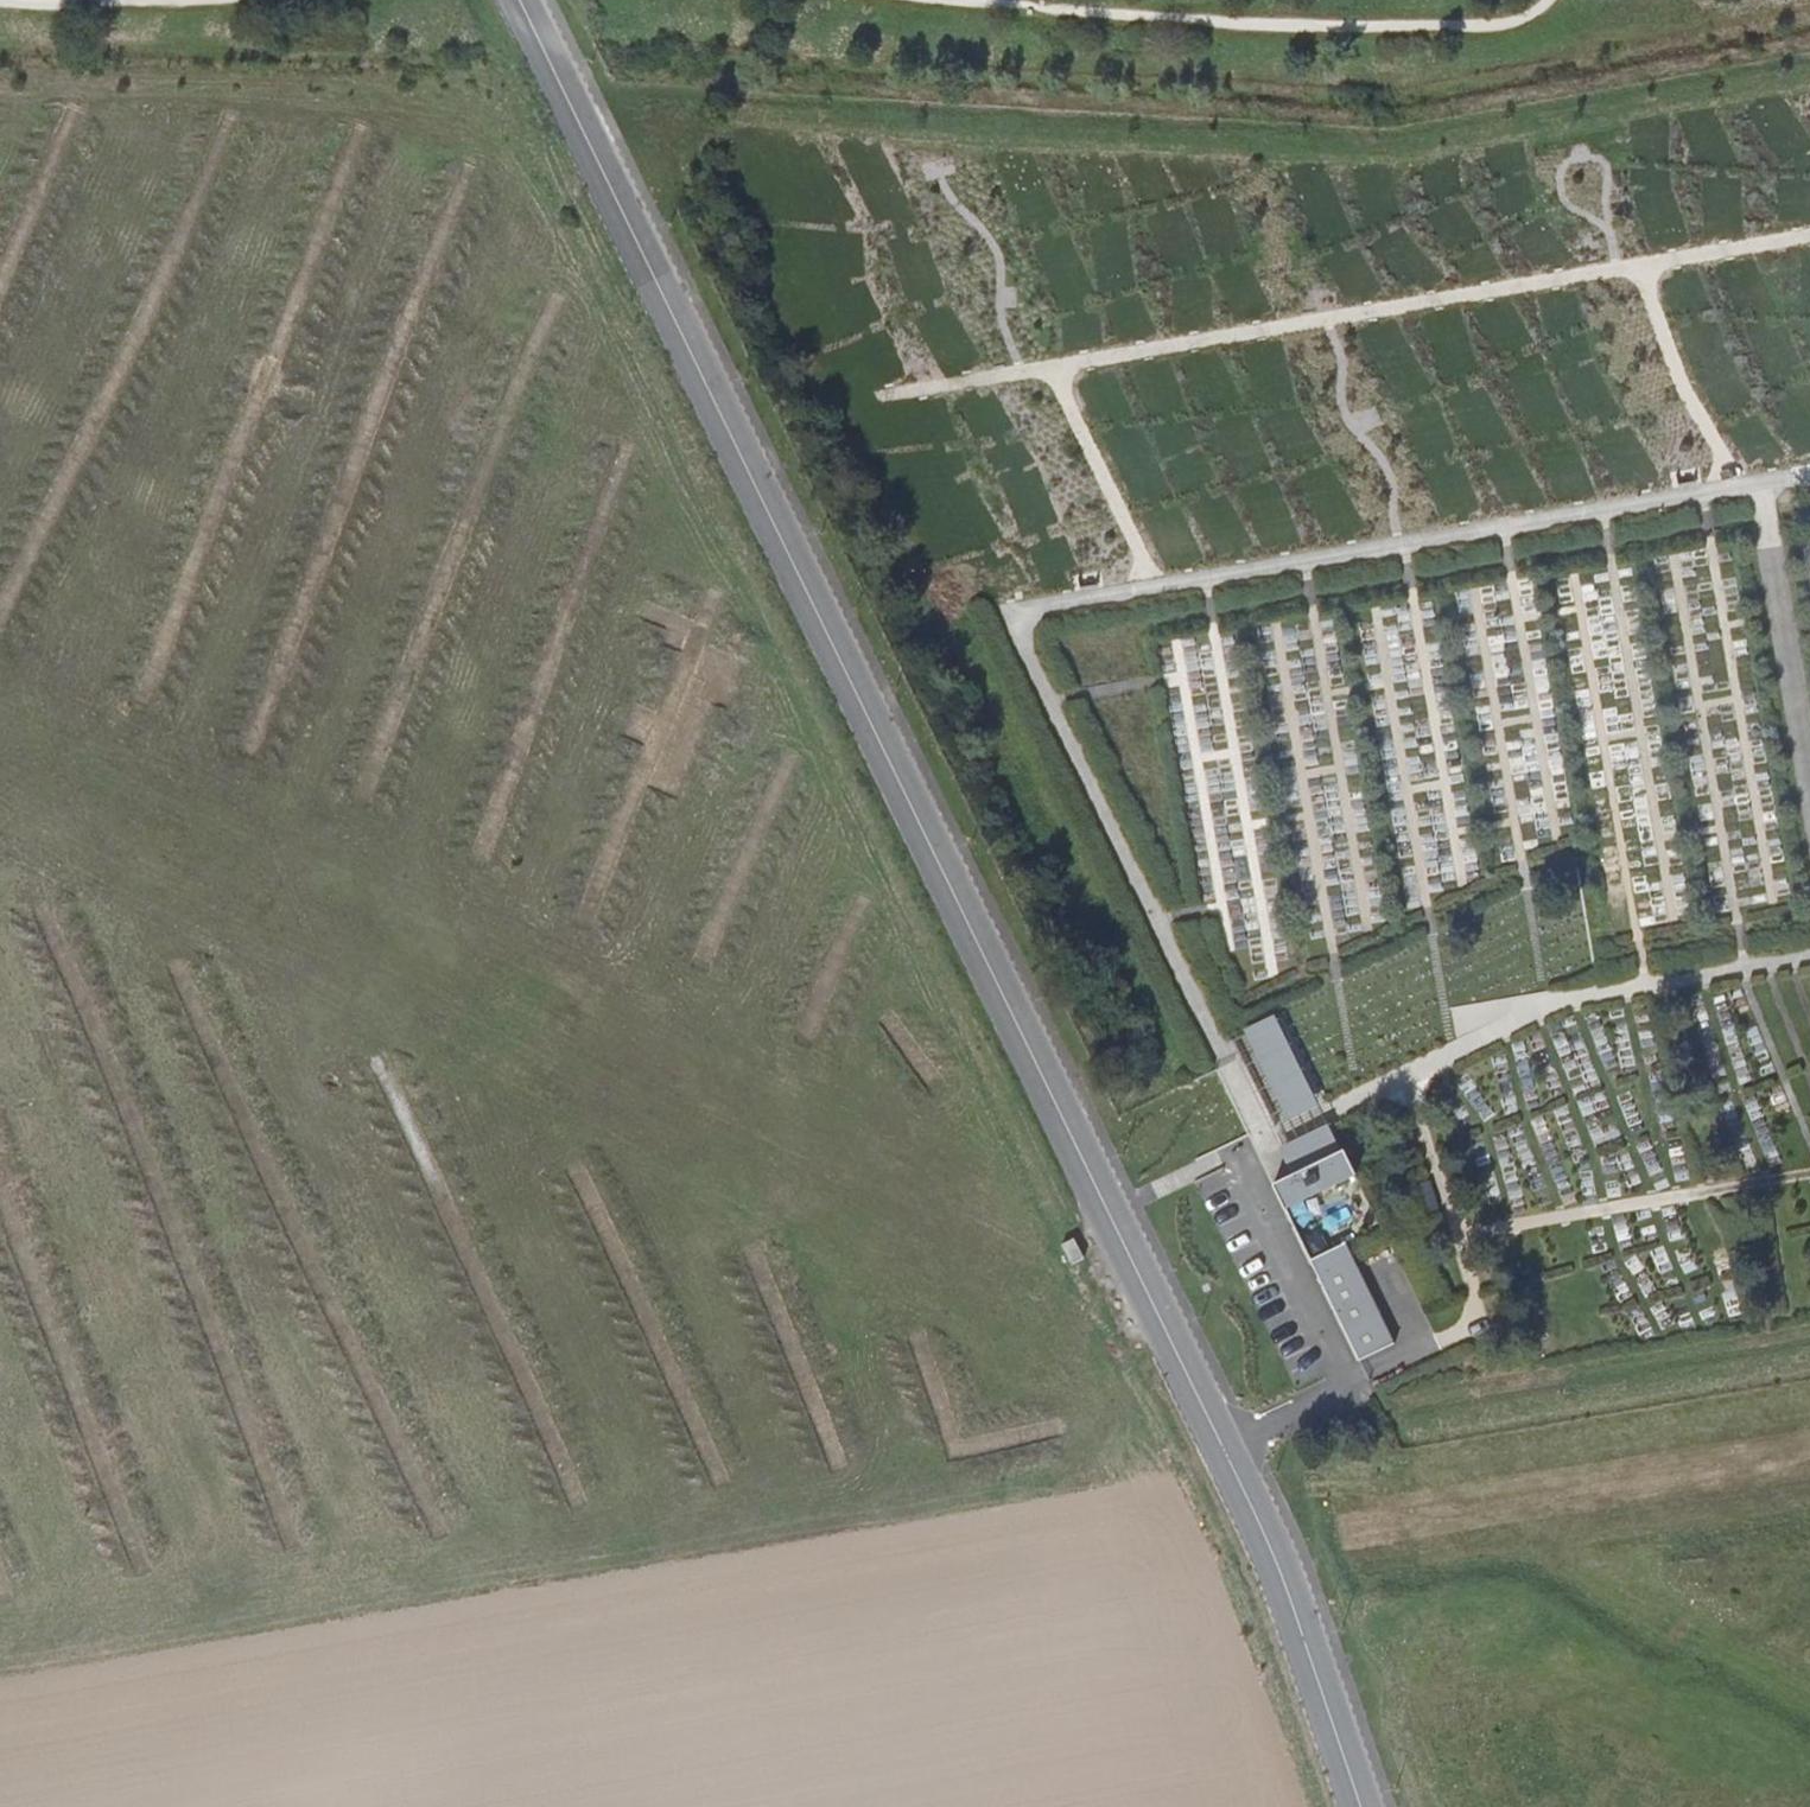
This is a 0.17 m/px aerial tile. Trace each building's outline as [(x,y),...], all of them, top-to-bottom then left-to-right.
[(1237,1032),(1290,1145),(1319,1131),(1266,1018),(1237,1032)] [(1274,1184),(1286,1209),(1357,1175),(1345,1150),(1336,1154),(1324,1129),(1319,1131),(1290,1145),(1286,1147),(1299,1173),(1274,1184)] [(1063,1245),(1073,1265),(1085,1259),(1074,1239),(1063,1245)] [(1311,1260),(1360,1361),(1395,1344),(1381,1315),(1374,1319),(1349,1267),(1356,1263),(1346,1243),(1311,1260)] [(1374,1319),(1381,1315),(1356,1263),(1349,1267),(1374,1319)]
